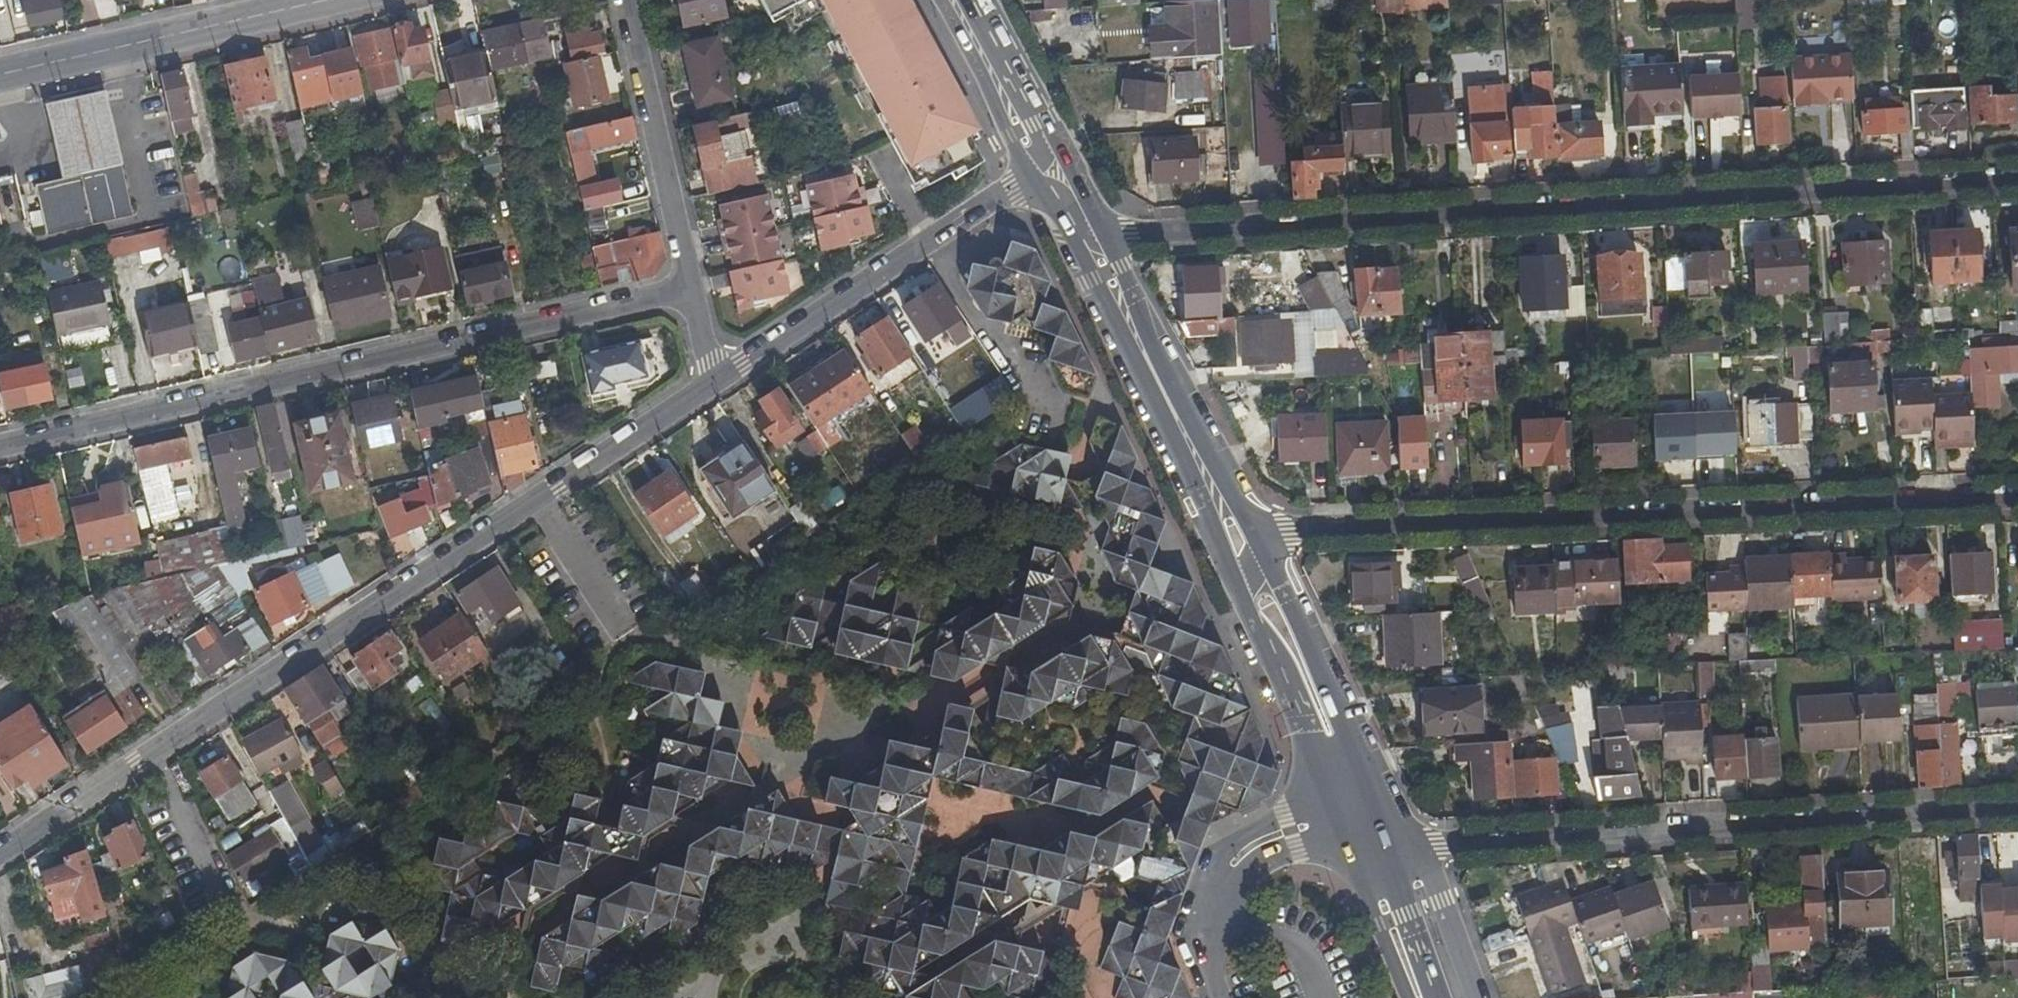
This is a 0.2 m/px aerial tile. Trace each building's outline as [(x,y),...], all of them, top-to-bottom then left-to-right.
[(57,0),(4,0),(11,29),(61,17),(57,0)] [(676,23),(717,15),(714,0),(671,0),(676,23)] [(768,20),(779,13),(786,24),(816,7),(913,186),(959,160),(963,165),(975,153),(947,103),(954,99),(901,0),(757,0),(768,20)] [(1152,55),(1220,51),(1219,38),(1218,0),(1164,0),(1165,21),(1165,30),(1151,30),(1152,55)] [(1219,38),(1251,36),(1250,13),(1265,13),(1264,1),(1272,1),(1272,0),(1218,0),(1219,38)] [(1731,19),(1731,21),(1751,20),(1750,0),(1730,0),(1731,19)] [(1021,5),(1027,15),(1045,15),(1045,3),(1041,4),(1028,4),(1021,5)] [(542,18),(477,33),(479,46),(484,69),(549,54),(547,44),(542,22),(542,18)] [(1150,22),(1151,30),(1165,30),(1165,21),(1150,22)] [(549,54),(552,66),(596,55),(602,54),(597,32),(590,34),(588,26),(564,31),(566,40),(547,44),(549,54)] [(406,28),(388,32),(398,76),(426,70),(418,32),(408,34),(406,28)] [(384,29),(352,37),(362,82),(391,74),(388,59),(391,58),(384,29)] [(479,46),(437,55),(442,80),(446,98),(488,88),(484,69),(479,46)] [(725,96),(713,47),(678,55),(690,104),(725,96)] [(300,48),(282,52),(290,90),(323,83),(327,102),(358,95),(347,50),(303,60),(300,48)] [(1788,54),(1788,50),(1761,51),(1763,103),(1785,102),(1784,72),(1789,73),(1788,54)] [(1849,93),(1847,51),(1788,54),(1789,73),(1790,102),(1810,101),(1810,95),(1849,93)] [(263,54),(218,64),(227,105),(272,95),(263,54)] [(596,55),(552,66),(558,92),(570,89),(574,106),(606,99),(596,55)] [(1117,69),(1114,98),(1156,105),(1163,65),(1137,61),(1137,64),(1123,62),(1122,69),(1117,69)] [(1680,101),(1679,62),(1617,63),(1620,119),(1647,119),(1647,95),(1657,95),(1657,100),(1680,101)] [(1551,100),(1549,67),(1531,68),(1532,91),(1535,91),(1535,99),(1541,98),(1541,108),(1551,108),(1551,100)] [(177,68),(155,72),(168,130),(190,126),(177,68)] [(1210,70),(1175,71),(1175,98),(1211,98),(1210,70)] [(1737,112),(1734,72),(1685,73),(1686,113),(1707,112),(1707,115),(1717,115),(1716,112),(1737,112)] [(446,98),(442,80),(428,83),(434,109),(448,106),(446,98)] [(1452,129),(1450,82),(1409,84),(1412,137),(1435,135),(1435,129),(1452,129)] [(1499,82),(1463,84),(1467,158),(1487,157),(1487,154),(1510,153),(1509,142),(1509,129),(1501,129),(1499,82)] [(1506,82),(1499,82),(1501,129),(1509,129),(1508,117),(1508,114),(1507,101),(1506,82)] [(1961,120),(1958,82),(1906,84),(1908,122),(1936,121),(1935,117),(1943,117),(1943,120),(1961,120)] [(54,137),(62,173),(108,163),(118,160),(109,124),(101,88),(45,101),(54,137)] [(1966,90),(1967,119),(2005,118),(2004,89),(1966,90)] [(1859,106),(1859,127),(1893,125),(1899,125),(1897,92),(1897,91),(1864,92),(1864,106),(1859,106)] [(1259,97),(1260,166),(1288,166),(1286,96),(1259,97)] [(1338,126),(1339,146),(1357,146),(1357,149),(1383,148),(1382,106),(1382,98),(1337,100),(1338,126)] [(1577,99),(1551,100),(1551,108),(1551,120),(1553,151),(1597,149),(1595,117),(1578,118),(1577,99)] [(801,101),(780,109),(785,123),(806,115),(801,101)] [(1180,102),(1180,117),(1204,117),(1203,102),(1180,102)] [(1788,138),(1785,102),(1763,103),(1756,104),(1758,140),(1788,138)] [(741,111),(687,123),(703,194),(751,183),(746,158),(740,160),(733,130),(745,127),(741,111)] [(1509,129),(1509,142),(1524,142),(1524,121),(1524,114),(1508,114),(1508,117),(1509,129)] [(566,129),(561,130),(569,169),(586,165),(582,149),(633,137),(628,115),(566,129)] [(302,144),(296,118),(280,122),(290,169),(307,165),(302,144)] [(1551,120),(1524,121),(1524,142),(1524,153),(1553,151),(1551,120)] [(1899,125),(1893,125),(1896,154),(1910,153),(1908,125),(1899,125)] [(1339,146),(1338,126),(1297,129),(1296,129),(1298,158),(1288,159),(1289,193),(1309,192),(1309,184),(1314,184),(1312,158),(1339,156),(1339,146)] [(1412,137),(1411,143),(1435,142),(1435,137),(1452,138),(1452,129),(1435,129),(1435,135),(1412,137)] [(1145,134),(1146,176),(1192,174),(1190,132),(1145,134)] [(307,165),(308,174),(323,171),(316,141),(302,144),(307,165)] [(118,160),(108,163),(62,173),(35,179),(46,228),(119,212),(129,209),(118,160)] [(191,169),(177,171),(187,216),(213,210),(208,186),(195,189),(191,169)] [(308,174),(311,188),(326,185),(323,171),(308,174)] [(850,171),(802,182),(817,248),(846,242),(846,239),(860,235),(869,226),(864,203),(858,204),(850,171)] [(576,185),(581,206),(595,203),(614,199),(611,185),(603,187),(601,180),(576,185)] [(372,218),(366,191),(345,196),(352,223),(372,218)] [(762,192),(715,204),(717,214),(726,253),(733,285),(727,286),(732,307),(748,303),(747,298),(766,294),(783,281),(762,192)] [(581,206),(578,207),(581,222),(598,218),(595,203),(581,206)] [(2007,280),(2017,280),(2017,224),(2005,225),(2007,280)] [(99,241),(101,250),(118,246),(119,251),(144,246),(146,255),(167,250),(161,225),(117,236),(117,237),(99,241)] [(585,244),(594,285),(611,281),(608,266),(633,261),(636,275),(652,272),(660,260),(653,229),(641,232),(639,225),(622,229),(624,236),(585,244)] [(1949,226),(1926,228),(1928,276),(1952,276),(1949,226)] [(1949,226),(1952,276),(1974,275),(1973,226),(1949,226)] [(1748,238),(1750,288),(1800,284),(1798,235),(1748,238)] [(1040,354),(1047,368),(1079,347),(1059,308),(1033,298),(1042,277),(1027,244),(1003,237),(997,260),(992,260),(990,261),(988,263),(986,265),(963,259),(959,284),(959,286),(977,313),(1004,317),(1018,310),(1018,317),(1020,320),(1027,321),(1026,326),(1047,333),(1040,354)] [(1837,239),(1840,281),(1884,279),(1882,237),(1837,239)] [(58,244),(32,250),(34,262),(60,256),(58,244)] [(1659,248),(1661,275),(1688,274),(1715,273),(1715,263),(1725,263),(1724,244),(1659,248)] [(381,258),(391,302),(409,297),(408,293),(442,285),(433,246),(381,258)] [(1597,251),(1599,295),(1639,293),(1638,249),(1597,251)] [(1518,255),(1521,316),(1579,311),(1576,280),(1559,282),(1556,251),(1518,255)] [(463,254),(449,257),(460,303),(505,293),(498,263),(467,270),(463,254)] [(1178,262),(1181,300),(1218,299),(1217,261),(1178,262)] [(316,274),(322,299),(326,299),(331,323),(383,311),(378,290),(370,292),(363,263),(316,274)] [(1375,265),(1356,266),(1362,309),(1381,310),(1375,267),(1375,265)] [(1398,308),(1392,266),(1375,267),(1381,310),(1398,308)] [(1332,267),(1315,268),(1327,292),(1339,291),(1332,267)] [(1291,280),(1306,306),(1335,305),(1327,292),(1315,268),(1291,280)] [(271,273),(247,278),(252,303),(255,314),(262,348),(313,337),(304,295),(277,301),(271,273)] [(1661,275),(1661,284),(1688,283),(1688,274),(1661,275)] [(94,278),(41,291),(52,334),(104,321),(94,278)] [(884,312),(907,346),(952,315),(930,282),(884,312)] [(136,312),(183,301),(183,299),(182,295),(135,306),(136,312)] [(201,295),(183,299),(183,301),(192,339),(193,345),(194,350),(212,345),(201,295)] [(1181,300),(1181,311),(1219,310),(1218,299),(1181,300)] [(192,339),(183,301),(136,312),(144,350),(192,339)] [(225,309),(227,320),(255,314),(252,303),(225,309)] [(1912,325),(1913,325),(1927,325),(1927,306),(1911,307),(1912,325)] [(1173,311),(1186,329),(1218,328),(1229,328),(1233,328),(1233,309),(1219,310),(1181,311),(1173,311)] [(1306,342),(1306,369),(1369,366),(1338,311),(1327,312),(1327,341),(1306,342)] [(907,346),(884,312),(852,333),(876,370),(908,348),(907,346)] [(1277,313),(1236,315),(1239,358),(1279,356),(1277,313)] [(226,356),(262,348),(255,314),(227,320),(218,322),(226,356)] [(2011,316),(1994,316),(1994,329),(2012,328),(2011,316)] [(1815,318),(1816,339),(1824,339),(1834,338),(1833,317),(1815,318)] [(1841,317),(1833,317),(1834,338),(1842,338),(1841,317)] [(1858,324),(1859,337),(1866,336),(1874,336),(1882,336),(1882,323),(1858,324)] [(1484,326),(1487,358),(1494,358),(1501,357),(1500,342),(1498,325),(1484,326)] [(1457,328),(1458,360),(1487,358),(1484,326),(1457,328)] [(1229,328),(1218,328),(1219,359),(1230,359),(1229,328)] [(1432,356),(1432,361),(1458,360),(1457,328),(1430,329),(1432,356)] [(1663,336),(1664,348),(1707,345),(1723,344),(1722,331),(1663,336)] [(1968,402),(1995,401),(1994,367),(2017,366),(2017,343),(2001,343),(2000,332),(1980,334),(1981,343),(1966,344),(1968,387),(1968,402)] [(1882,336),(1874,336),(1875,350),(1886,350),(1885,335),(1882,336)] [(1845,338),(1846,359),(1868,358),(1866,336),(1859,337),(1845,338)] [(634,338),(576,351),(585,394),(609,389),(607,380),(642,372),(634,338)] [(1834,338),(1824,339),(1825,360),(1846,359),(1845,338),(1842,338),(1834,338)] [(192,339),(144,350),(145,355),(193,345),(192,339)] [(1804,340),(1781,341),(1781,353),(1788,352),(1789,375),(1806,374),(1805,349),(1804,340)] [(1500,342),(1501,357),(1533,355),(1532,341),(1500,342)] [(811,428),(820,441),(832,433),(820,415),(864,385),(836,343),(780,381),(811,428)] [(1647,349),(1647,358),(1668,357),(1669,373),(1689,372),(1689,384),(1710,384),(1707,345),(1664,348),(1647,349)] [(0,355),(0,393),(2,401),(6,400),(7,407),(23,404),(22,396),(48,391),(38,346),(0,355)] [(1384,349),(1385,365),(1413,364),(1412,348),(1384,349)] [(949,365),(941,353),(929,361),(937,373),(949,365)] [(1458,360),(1460,393),(1489,391),(1487,365),(1487,358),(1458,360)] [(1868,358),(1846,359),(1849,406),(1870,405),(1868,358)] [(1846,359),(1825,360),(1827,407),(1849,406),(1846,359)] [(1432,369),(1434,394),(1460,393),(1458,360),(1432,361),(1432,369)] [(1424,362),(1424,370),(1432,369),(1432,361),(1424,362)] [(404,388),(412,419),(440,412),(439,409),(478,400),(475,386),(472,372),(404,388)] [(1887,375),(1890,425),(1930,422),(1930,432),(1970,430),(1968,402),(1968,387),(1929,390),(1928,373),(1887,375)] [(484,428),(499,491),(509,485),(505,466),(532,460),(512,377),(475,386),(478,400),(481,416),(484,428)] [(798,426),(771,387),(751,400),(760,412),(750,419),(769,446),(798,426)] [(387,393),(344,403),(353,444),(396,434),(387,393)] [(1742,398),(1743,436),(1790,434),(1790,430),(1809,430),(1808,404),(1789,404),(1789,396),(1742,398)] [(1300,406),(1300,397),(1267,399),(1269,428),(1274,429),(1274,407),(1300,406)] [(285,475),(268,399),(252,403),(270,478),(285,475)] [(1274,429),(1274,452),(1325,451),(1323,405),(1300,406),(1274,407),(1274,429)] [(882,956),(901,986),(924,990),(922,997),(999,997),(1002,983),(1049,993),(1079,973),(1060,943),(1013,933),(954,971),(932,966),(990,927),(1046,888),(1094,898),(1099,878),(1109,872),(1116,888),(1090,964),(1114,972),(1106,997),(1109,997),(1190,997),(1191,997),(1161,934),(1202,820),(1270,794),(1279,768),(1259,761),(1264,748),(1243,704),(1222,696),(1229,673),(1214,639),(1194,632),(1201,612),(1185,574),(1159,564),(1142,557),(1158,516),(1143,482),(1121,470),(1127,449),(1111,413),(1088,407),(1081,429),(1096,462),(1073,478),(1062,476),(1067,452),(1017,442),(959,483),(954,509),(987,488),(1075,505),(1107,574),(1130,583),(1116,623),(1109,622),(1049,661),(1024,655),(1020,677),(990,698),(969,694),(957,740),(908,731),(896,778),(848,767),(836,816),(818,814),(810,859),(823,862),(852,846),(844,885),(872,888),(874,876),(900,859),(903,858),(920,888),(893,903),(886,930),(837,918),(858,950),(882,956)] [(1588,413),(1590,457),(1631,456),(1629,411),(1588,413)] [(331,412),(287,422),(302,490),(346,481),(331,412)] [(1731,458),(1730,412),(1645,413),(1646,460),(1731,458)] [(1536,414),(1516,414),(1518,459),(1538,458),(1536,415),(1536,414)] [(1564,415),(1536,415),(1538,458),(1538,460),(1558,459),(1557,438),(1565,438),(1564,415)] [(464,433),(484,428),(481,416),(461,420),(464,433)] [(1336,418),(1337,466),(1384,465),(1383,417),(1336,418)] [(909,422),(896,431),(914,457),(927,448),(909,422)] [(820,441),(811,428),(802,434),(815,453),(824,447),(820,441)] [(242,430),(201,440),(220,521),(222,529),(237,525),(228,485),(239,483),(236,473),(251,469),(242,430)] [(182,433),(127,446),(143,514),(173,507),(161,458),(186,452),(182,433)] [(815,453),(802,434),(793,440),(806,459),(815,453)] [(767,482),(737,436),(724,445),(718,437),(698,450),(703,458),(695,463),(726,509),(767,482)] [(1396,437),(1398,467),(1425,466),(1423,436),(1396,437)] [(428,489),(430,500),(475,491),(474,485),(485,482),(473,444),(442,453),(444,462),(423,468),(424,471),(425,475),(428,489)] [(662,469),(628,491),(656,532),(689,510),(662,469)] [(94,495),(65,502),(76,550),(135,537),(120,474),(91,480),(94,495)] [(428,489),(425,475),(412,477),(414,485),(391,494),(389,489),(383,491),(385,497),(374,500),(387,531),(425,517),(416,492),(428,489)] [(45,479),(4,489),(16,538),(56,529),(45,479)] [(791,517),(802,533),(813,525),(795,499),(784,507),(791,517)] [(263,523),(268,547),(300,540),(309,538),(304,515),(263,523)] [(774,551),(802,533),(791,517),(764,535),(774,551)] [(220,521),(149,537),(153,556),(157,572),(209,560),(228,556),(222,529),(220,521)] [(1055,538),(1086,591),(1089,593),(1094,568),(1074,538),(1049,533),(1048,536),(1055,538)] [(1620,536),(1621,581),(1687,577),(1685,539),(1665,540),(1664,533),(1620,536)] [(808,606),(777,626),(975,668),(976,664),(980,664),(1001,649),(1057,614),(1063,587),(1086,591),(1055,538),(1048,536),(1047,536),(1020,555),(1010,600),(986,595),(957,614),(934,610),(938,588),(969,566),(944,561),(914,582),(909,603),(886,599),(891,577),(920,557),(898,551),(868,570),(841,565),(812,585),(808,606)] [(330,547),(307,558),(322,589),(345,578),(330,547)] [(1464,547),(1450,553),(1459,574),(1473,568),(1464,547)] [(1949,548),(1950,584),(1987,584),(1986,547),(1949,548)] [(1827,590),(1827,596),(1877,593),(1875,558),(1856,559),(1856,553),(1841,553),(1841,549),(1825,550),(1827,590)] [(1787,552),(1790,591),(1827,590),(1825,550),(1787,552)] [(1910,552),(1912,598),(1931,597),(1929,551),(1910,552)] [(1787,552),(1742,554),(1742,559),(1745,603),(1791,602),(1790,591),(1787,552)] [(1910,552),(1891,552),(1893,598),(1912,598),(1910,552)] [(228,556),(209,560),(217,571),(244,565),(241,553),(228,556)] [(1554,605),(1555,610),(1564,609),(1564,601),(1616,599),(1614,555),(1551,557),(1552,561),(1554,605)] [(106,567),(110,583),(117,581),(157,572),(153,556),(106,567)] [(247,585),(263,617),(322,589),(307,558),(301,561),(299,558),(277,569),(275,564),(259,572),(262,577),(247,585)] [(1350,559),(1350,598),(1359,598),(1386,597),(1392,597),(1391,565),(1384,565),(1384,558),(1350,559)] [(1700,568),(1703,605),(1745,603),(1742,559),(1725,560),(1725,566),(1700,568)] [(217,571),(209,560),(157,572),(117,581),(162,648),(178,673),(189,666),(178,649),(220,623),(231,640),(255,625),(217,571)] [(1511,563),(1513,607),(1554,605),(1552,561),(1511,563)] [(492,563),(452,589),(464,608),(476,600),(488,618),(516,601),(492,563)] [(674,578),(693,606),(709,595),(690,567),(674,578)] [(1459,574),(1457,575),(1470,605),(1489,605),(1473,568),(1459,574)] [(85,589),(44,607),(84,667),(120,721),(138,709),(121,685),(137,674),(133,668),(162,648),(117,581),(110,583),(85,589)] [(1359,598),(1360,605),(1380,605),(1380,601),(1386,601),(1386,597),(1359,598)] [(1434,607),(1383,610),(1385,662),(1437,660),(1434,607)] [(482,649),(454,608),(413,636),(441,676),(482,649)] [(1950,624),(1951,645),(1999,644),(1998,618),(1979,619),(1979,624),(1950,624)] [(178,649),(189,666),(231,640),(220,623),(178,649)] [(1676,626),(1660,626),(1660,646),(1677,645),(1676,626)] [(340,669),(361,701),(372,694),(368,687),(391,672),(388,668),(397,661),(391,651),(397,647),(385,629),(346,655),(351,662),(340,669)] [(1744,630),(1726,630),(1726,655),(1737,655),(1744,654),(1744,630)] [(1619,660),(1618,649),(1598,650),(1598,661),(1606,660),(1619,660)] [(8,702),(24,693),(0,654),(0,691),(8,702)] [(563,694),(583,680),(566,655),(546,668),(563,694)] [(1710,655),(1696,656),(1698,688),(1712,687),(1710,655)] [(513,823),(490,818),(461,838),(452,883),(475,889),(464,935),(485,939),(578,882),(631,848),(649,852),(655,830),(741,775),(768,781),(749,752),(754,727),(730,723),(736,699),(711,694),(715,669),(671,658),(641,677),(636,700),(666,684),(687,688),(660,705),(654,731),(678,715),(682,714),(702,718),(677,734),(670,761),(641,780),(632,826),(611,822),(614,796),(592,792),(564,811),(543,807),(573,789),(548,782),(519,800),(513,823)] [(344,710),(315,664),(282,684),(303,719),(298,722),(302,729),(308,726),(325,754),(344,742),(330,718),(344,710)] [(120,721),(84,667),(64,680),(80,703),(60,716),(81,747),(120,721)] [(1420,684),(1422,726),(1477,723),(1475,681),(1420,684)] [(2012,682),(1970,684),(1972,719),(1984,719),(1995,718),(1996,725),(1996,729),(2013,729),(2012,682)] [(1420,684),(1413,685),(1415,727),(1422,726),(1420,684)] [(1793,686),(1796,738),(1822,738),(1822,734),(1856,731),(1855,726),(1854,694),(1853,686),(1793,686)] [(1854,694),(1855,726),(1896,726),(1893,692),(1854,694)] [(1616,706),(1623,735),(1661,733),(1662,754),(1684,754),(1684,759),(1702,758),(1699,698),(1658,700),(1658,702),(1615,704),(1616,706)] [(1933,698),(1908,699),(1914,782),(1937,781),(1934,719),(1933,699),(1933,698)] [(1943,699),(1933,699),(1934,719),(1950,718),(1949,698),(1943,699)] [(1616,706),(1599,707),(1604,768),(1592,767),(1586,767),(1593,793),(1638,791),(1623,735),(1616,706)] [(1599,707),(1593,707),(1595,729),(1588,730),(1592,767),(1604,768),(1599,707)] [(236,736),(255,771),(300,746),(281,711),(236,736)] [(1573,754),(1569,718),(1540,720),(1544,731),(1555,755),(1573,754)] [(1950,718),(1934,719),(1937,781),(1956,780),(1952,718),(1950,718)] [(1482,724),(1483,736),(1492,735),(1506,734),(1505,722),(1482,724)] [(1740,728),(1712,730),(1714,773),(1742,771),(1740,733),(1740,728)] [(1740,733),(1742,771),(1775,770),(1773,731),(1740,733)] [(64,733),(52,740),(66,763),(78,755),(64,733)] [(1492,735),(1493,757),(1507,757),(1506,734),(1492,735)] [(1449,738),(1451,759),(1472,758),(1493,757),(1492,735),(1483,736),(1449,738)] [(414,781),(420,790),(475,753),(468,744),(414,781)] [(222,749),(196,766),(225,811),(252,794),(222,749)] [(336,785),(318,754),(305,762),(323,792),(336,785)] [(1507,757),(1509,791),(1552,789),(1550,754),(1507,757)] [(0,765),(0,773),(15,797),(30,787),(11,757),(0,765)] [(1493,757),(1472,758),(1475,792),(1509,791),(1507,757),(1493,757)] [(350,808),(363,829),(420,790),(414,781),(399,759),(372,777),(370,774),(356,783),(366,798),(350,808)] [(264,787),(276,809),(291,801),(279,779),(264,787)] [(818,814),(794,782),(696,844),(619,892),(594,888),(587,912),(562,927),(550,976),(596,986),(580,960),(599,965),(632,944),(624,930),(633,923),(686,933),(713,915),(738,922),(718,891),(719,887),(725,865),(754,847),(810,859),(818,814)] [(147,854),(131,817),(113,825),(115,830),(103,836),(117,867),(147,854)] [(253,866),(293,839),(280,817),(266,826),(265,824),(237,842),(253,866)] [(1991,829),(1972,830),(1976,881),(1996,880),(1991,829)] [(1972,830),(1952,831),(1954,894),(1977,895),(1976,881),(1972,830)] [(310,868),(350,849),(341,832),(302,850),(310,868)] [(100,907),(83,845),(61,851),(63,857),(37,864),(45,893),(71,886),(78,913),(100,907)] [(1765,908),(1767,949),(1825,946),(1818,854),(1800,855),(1803,906),(1765,908)] [(1927,865),(1915,866),(1916,882),(1928,882),(1927,865)] [(1885,866),(1835,869),(1838,921),(1888,918),(1885,866)] [(1567,896),(1560,876),(1512,892),(1525,930),(1529,930),(1562,920),(1574,915),(1567,896)] [(1581,927),(1584,937),(1620,924),(1623,933),(1665,920),(1649,876),(1609,890),(1606,882),(1570,895),(1581,927)] [(1684,882),(1686,922),(1743,919),(1740,879),(1684,882)] [(1570,895),(1567,896),(1574,915),(1578,927),(1581,927),(1570,895)] [(1063,943),(1088,953),(1102,918),(1077,908),(1063,943)] [(1562,920),(1533,930),(1563,928),(1565,928),(1562,920)] [(328,934),(323,955),(339,985),(336,995),(338,997),(354,997),(377,985),(389,987),(398,952),(381,949),(384,931),(349,922),(346,939),(328,934)] [(346,939),(349,922),(328,934),(346,939)] [(1533,930),(1529,930),(1534,945),(1531,946),(1546,988),(1582,976),(1563,928),(1533,930)] [(398,952),(384,931),(381,949),(398,952)] [(1521,941),(1485,952),(1491,972),(1528,960),(1521,941)] [(2010,950),(2013,975),(2017,975),(2017,950),(2010,950)] [(232,965),(223,997),(261,997),(263,993),(278,996),(277,997),(322,997),(324,997),(329,981),(320,968),(317,971),(300,981),(285,978),(287,961),(251,953),(248,969),(232,965)] [(248,969),(251,953),(232,965),(248,969)] [(29,997),(58,997),(89,989),(82,957),(22,974),(29,997)] [(1769,960),(1749,961),(1751,987),(1770,986),(1769,960)] [(300,981),(287,961),(285,978),(300,981)] [(1663,977),(1664,992),(1689,991),(1684,976),(1663,977)] [(1748,997),(1787,997),(1786,985),(1770,986),(1751,987),(1747,988),(1748,997)] [(1692,997),(1720,997),(1748,997),(1747,988),(1689,991),(1692,997)]
